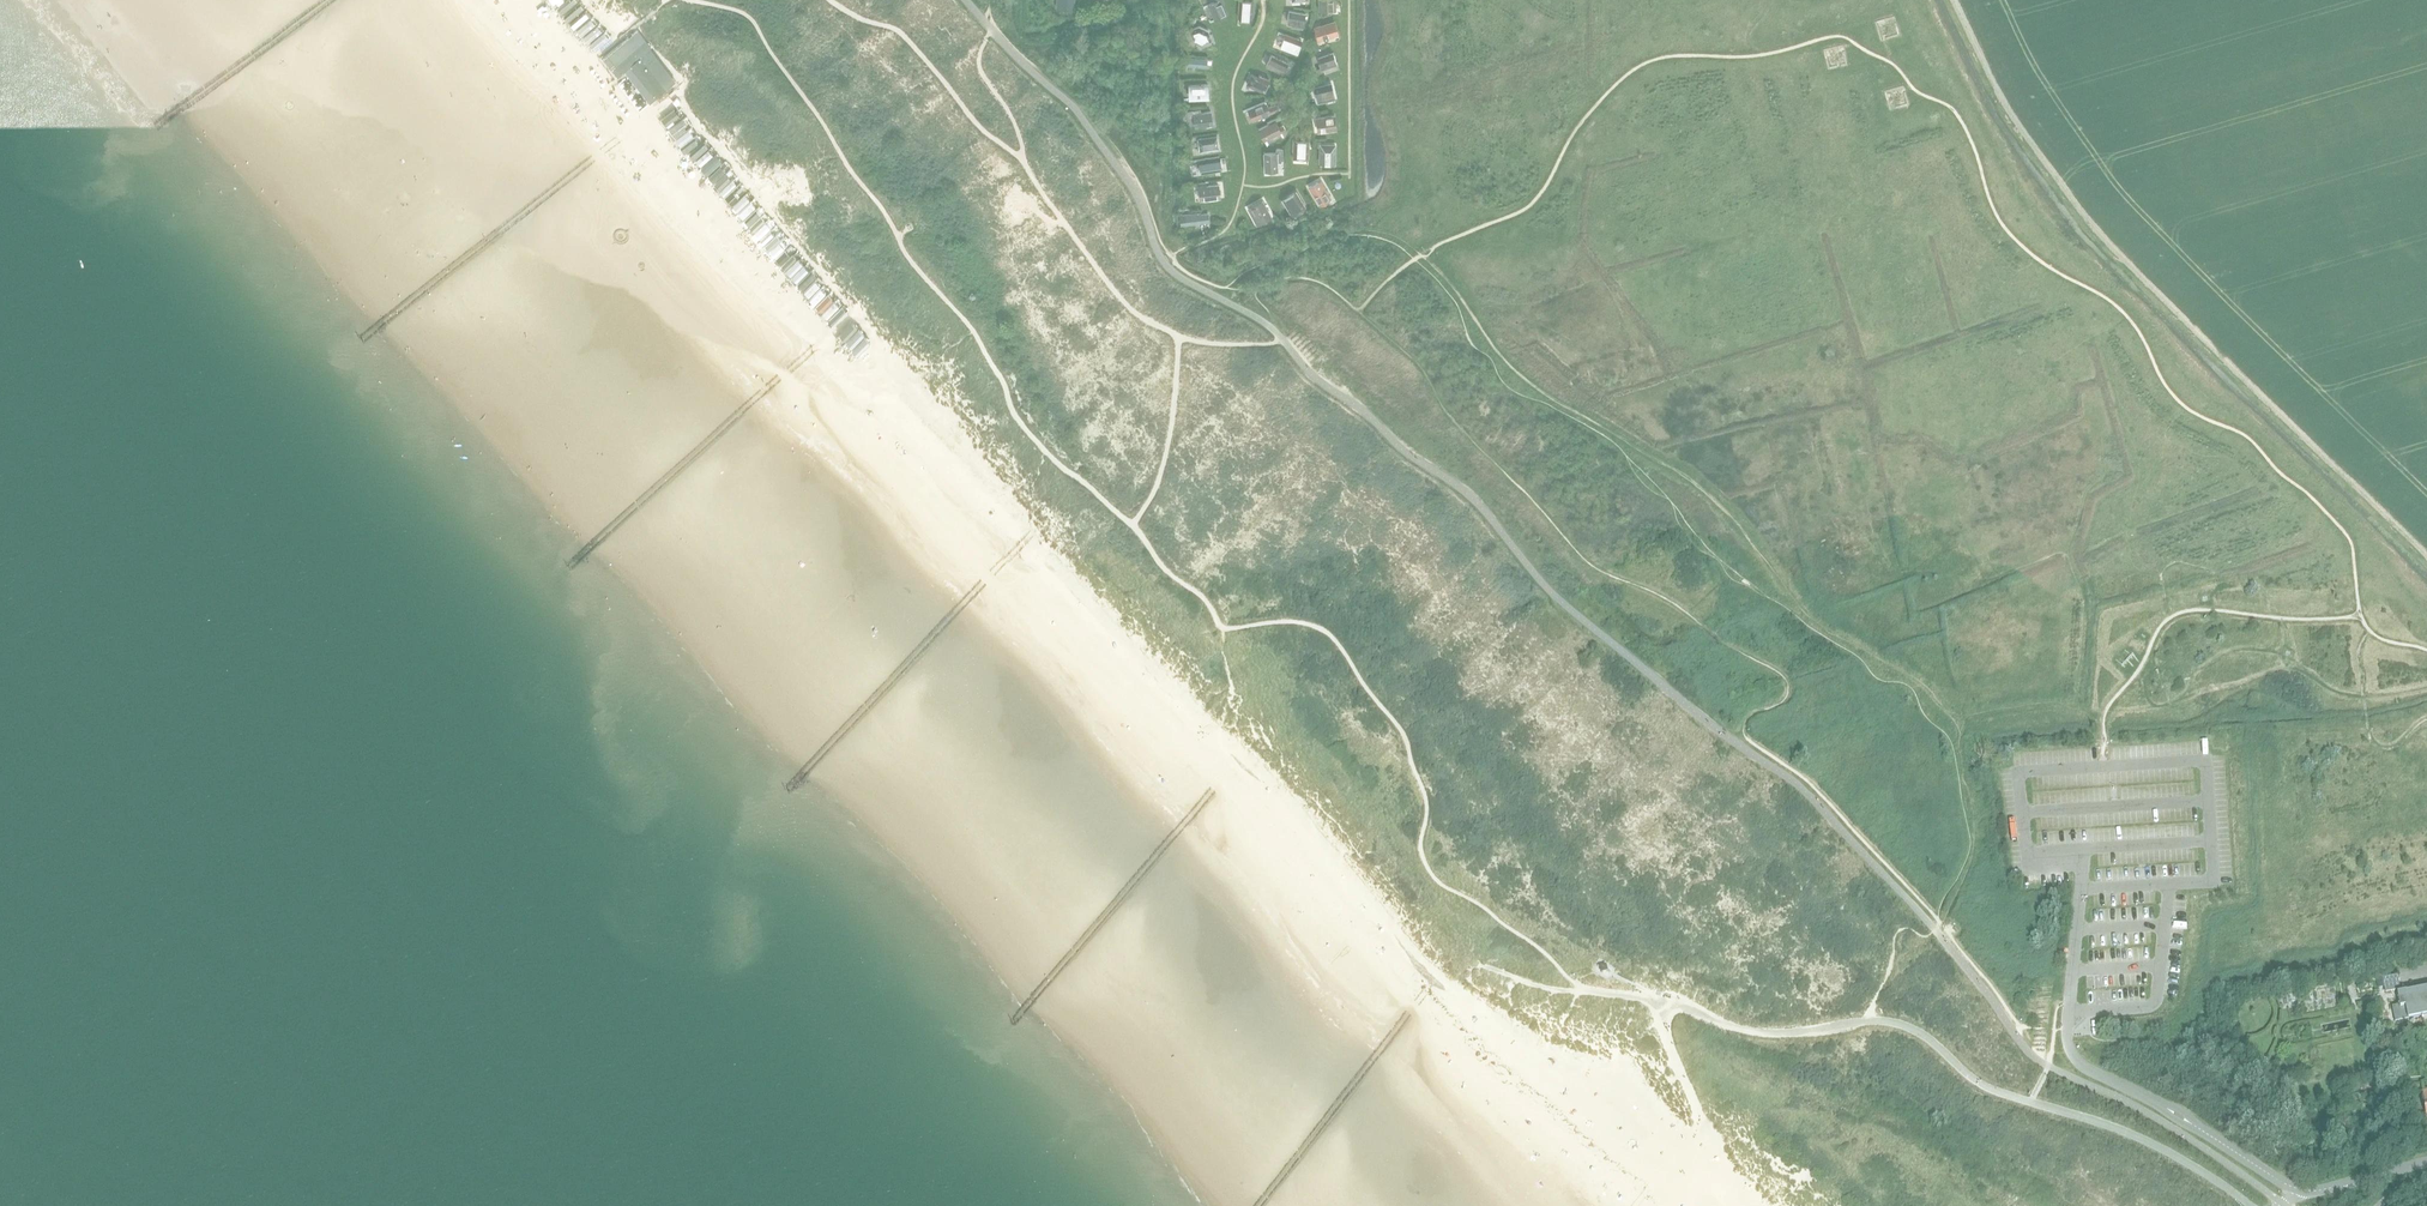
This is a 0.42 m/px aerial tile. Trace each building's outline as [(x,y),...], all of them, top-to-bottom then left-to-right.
[(1216,18),(1227,13),(1223,4),(1224,3),(1222,0),(1208,0),(1216,18)] [(1254,0),(1240,0),(1238,16),(1249,17),(1249,11),(1253,12),(1254,0)] [(1333,9),(1333,2),(1335,2),(1335,0),(1322,0),(1322,2),(1320,2),(1320,9),(1333,9)] [(1303,27),(1305,13),(1289,10),(1287,21),(1292,22),(1292,25),(1303,27)] [(1336,40),(1340,38),(1334,21),(1315,27),(1318,35),(1323,34),(1324,36),(1325,38),(1327,38),(1328,37),(1328,35),(1337,32),(1339,38),(1336,39),(1336,40)] [(1203,41),(1203,42),(1212,38),(1209,30),(1199,25),(1190,28),(1194,37),(1203,41)] [(673,82),(648,50),(651,48),(637,30),(604,56),(618,74),(631,64),(656,96),(673,82)] [(1302,52),(1304,47),(1298,44),(1298,43),(1282,36),(1279,44),(1299,53),(1300,51),(1302,52)] [(1339,70),(1340,70),(1333,52),(1317,58),(1321,66),(1317,68),(1318,73),(1323,71),(1322,69),(1337,63),(1339,70)] [(1283,73),(1288,62),(1272,54),(1266,65),(1283,73)] [(1182,56),(1182,61),(1185,61),(1184,64),(1206,66),(1207,58),(1182,56)] [(1258,77),(1252,73),(1247,83),(1262,90),(1264,86),(1266,87),(1270,79),(1259,74),(1258,77)] [(1315,86),(1318,101),(1335,97),(1331,82),(1315,86)] [(1208,83),(1189,84),(1190,96),(1209,95),(1208,83)] [(1269,106),(1266,100),(1248,107),(1252,116),(1267,109),(1269,113),(1280,108),(1277,102),(1269,106)] [(1193,110),(1189,111),(1190,115),(1194,114),(1196,126),(1213,123),(1211,110),(1194,113),(1193,110)] [(1334,131),(1337,131),(1334,114),(1317,117),(1318,130),(1328,129),(1328,126),(1335,125),(1336,130),(1334,131)] [(1265,139),(1282,131),(1277,122),(1261,130),(1265,139)] [(1200,150),(1219,147),(1217,135),(1198,138),(1200,150)] [(1308,158),(1309,140),(1294,139),(1294,157),(1308,158)] [(1320,168),(1321,161),(1331,162),(1331,150),(1335,150),(1335,144),(1321,144),(1320,168),(1323,169),(1323,168),(1320,168)] [(1278,169),(1277,154),(1282,154),(1282,148),(1277,148),(1277,152),(1264,152),(1265,163),(1268,162),(1268,170),(1278,169)] [(1221,159),(1199,162),(1201,172),(1222,169),(1221,159)] [(1324,193),(1317,181),(1309,186),(1319,204),(1331,197),(1328,191),(1324,193)] [(1206,185),(1205,182),(1200,183),(1200,186),(1200,194),(1210,193),(1210,197),(1220,196),(1219,184),(1206,185)] [(1292,213),(1305,205),(1296,190),(1283,198),(1292,213)] [(1248,207),(1252,205),(1261,221),(1271,215),(1262,199),(1248,207)] [(1199,214),(1199,212),(1180,214),(1181,220),(1189,219),(1190,223),(1210,221),(1209,212),(1199,214)] [(2401,993),(2398,975),(2382,978),(2385,993),(2398,991),(2401,1005),(2392,1007),(2395,1022),(2426,1015),(2426,987),(2401,993)]
